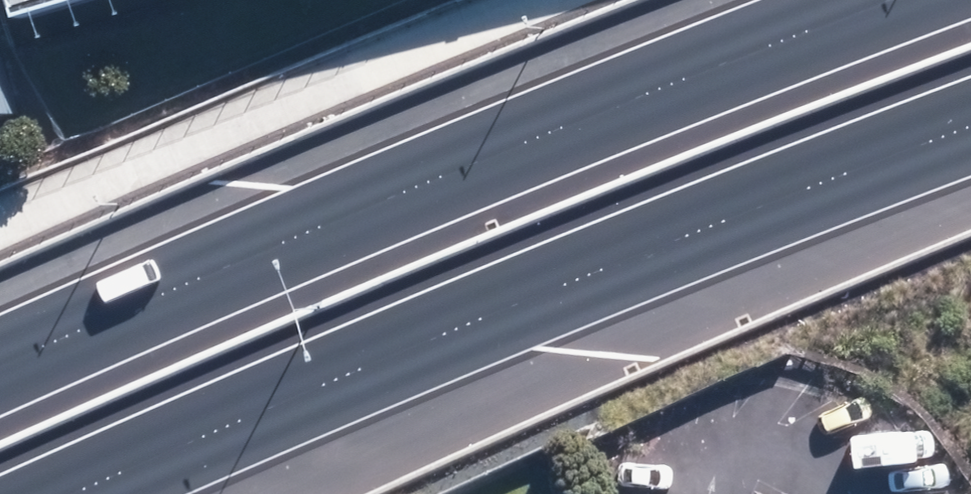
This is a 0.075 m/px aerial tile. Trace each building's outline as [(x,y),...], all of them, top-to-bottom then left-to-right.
[(34,18),(95,0),(29,0),(34,18)] [(0,47),(0,124),(21,117),(0,47)]
